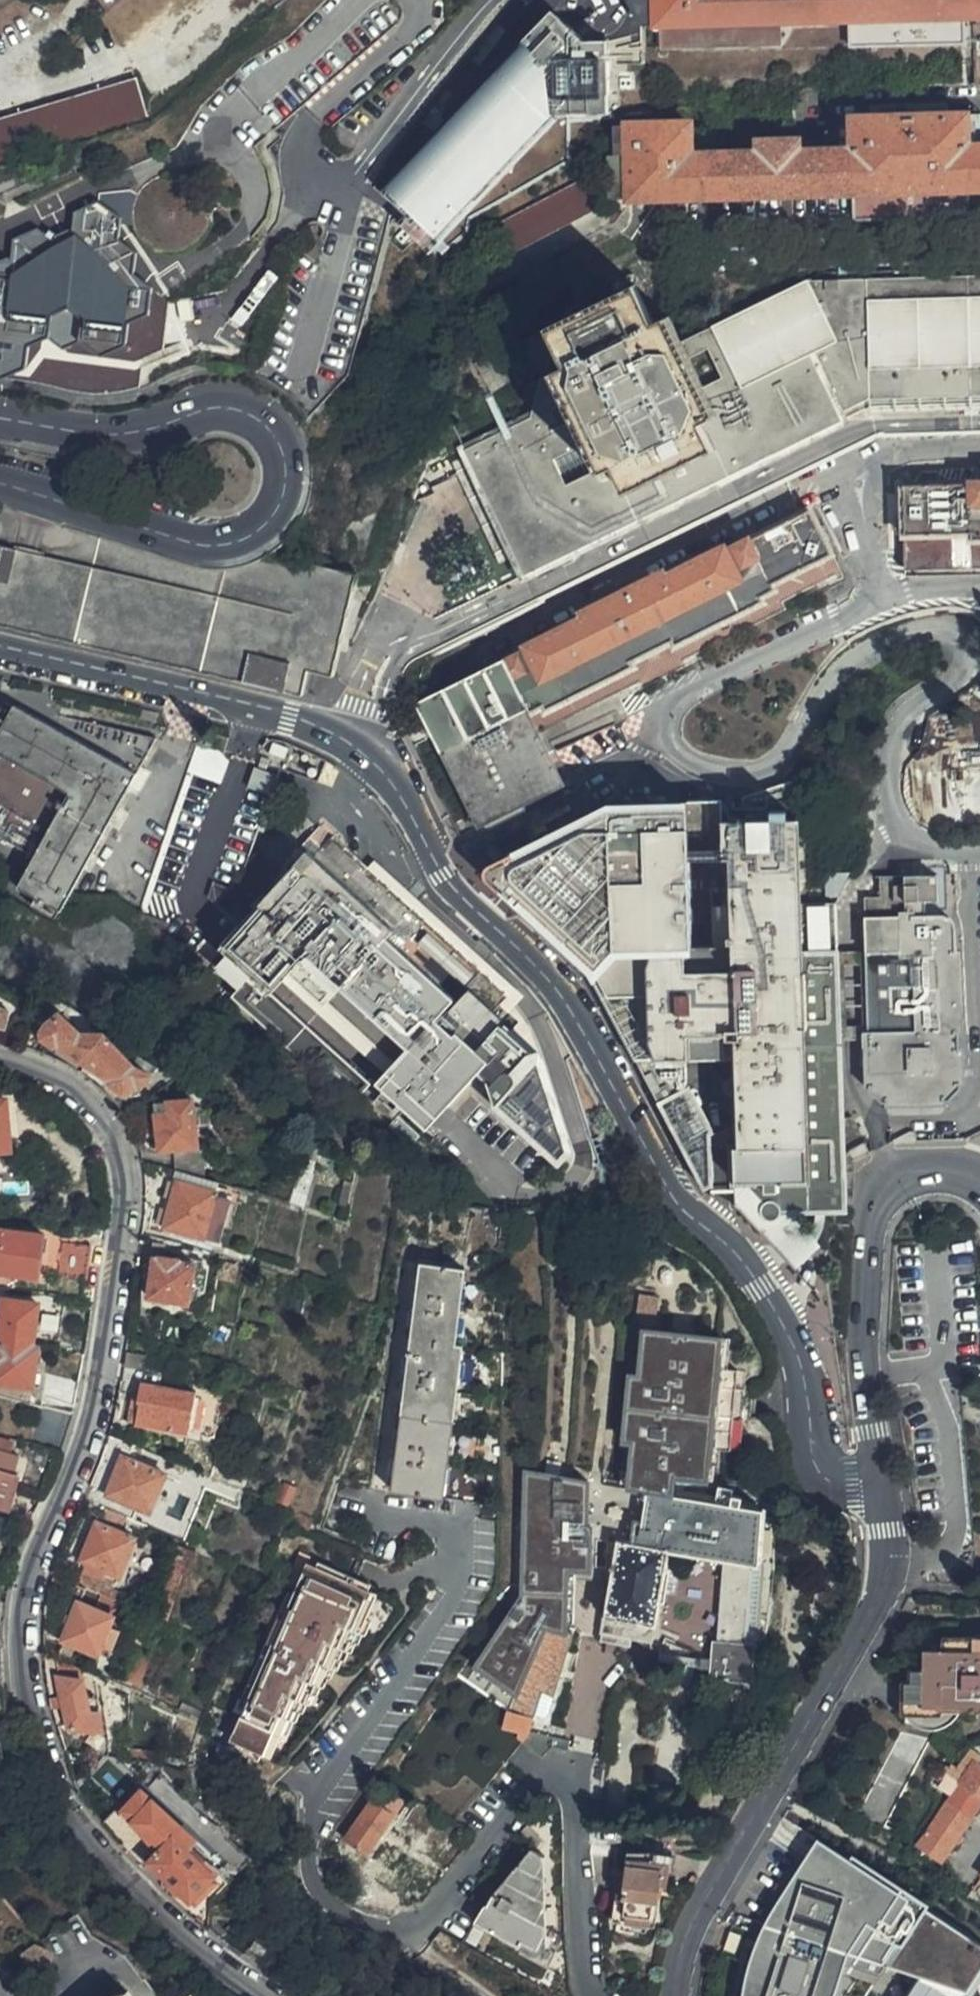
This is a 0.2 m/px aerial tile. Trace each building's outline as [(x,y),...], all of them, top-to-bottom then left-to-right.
[(626,1),(643,32),(656,31),(776,28),(849,26),(850,52),(963,48),(963,54),(969,54),(969,32),(962,32),(962,24),(979,23),(979,0),(627,0),(626,1)] [(411,222),(436,245),(438,246),(554,122),(608,121),(608,50),(589,50),(552,16),(500,72),(505,76),(389,202),(411,222)] [(777,53),(776,28),(656,31),(657,56),(777,53)] [(137,78),(0,118),(0,165),(150,121),(137,78)] [(965,154),(964,121),(852,124),(853,157),(797,159),(797,147),(759,148),(760,160),(692,161),(691,129),(626,131),(627,163),(608,164),(609,198),(599,204),(587,182),(494,232),(510,263),(604,212),(603,211),(609,208),(854,201),(855,229),(967,226),(966,196),(979,196),(979,153),(965,154)] [(232,198),(228,187),(220,189),(219,185),(206,191),(208,199),(214,197),(217,203),(232,198)] [(128,268),(129,247),(114,234),(114,215),(94,198),(69,207),(66,230),(50,239),(31,224),(9,234),(7,258),(0,261),(0,375),(6,376),(31,381),(64,387),(78,389),(96,389),(113,385),(134,378),(136,351),(157,341),(161,294),(128,268)] [(425,257),(436,245),(411,222),(400,233),(425,257)] [(813,271),(812,280),(804,280),(677,341),(664,317),(650,323),(631,285),(543,328),(562,366),(535,378),(525,419),(460,452),(469,470),(481,465),(490,481),(519,540),(507,545),(521,575),(648,512),(720,478),(821,428),(865,407),(911,406),(979,404),(979,267),(813,271)] [(254,329),(271,283),(245,272),(227,319),(254,329)] [(900,487),(902,569),(979,567),(979,485),(900,487)] [(275,552),(265,550),(254,563),(242,569),(233,572),(220,572),(207,570),(152,552),(71,528),(20,512),(0,506),(0,625),(33,633),(94,646),(232,677),(296,690),(302,665),(329,670),(335,640),(350,570),(296,557),(275,552)] [(801,571),(830,556),(807,511),(739,545),(718,556),(715,551),(667,575),(662,579),(659,574),(612,599),(575,617),(577,622),(539,642),(520,651),(522,654),(483,675),(443,695),(413,711),(428,743),(460,805),(471,825),(534,794),(556,783),(539,750),(534,742),(522,718),(537,710),(541,714),(587,691),(624,673),(629,670),(627,664),(667,644),(670,648),(737,615),(761,604),(758,599),(772,591),(770,586),(801,571)] [(839,574),(830,556),(801,571),(770,586),(772,591),(758,599),(761,604),(737,615),(670,648),(667,644),(627,664),(629,670),(624,673),(587,691),(541,714),(537,710),(522,718),(534,742),(600,708),(706,654),(787,612),(783,603),(839,574)] [(131,771),(48,724),(8,702),(0,716),(0,840),(26,855),(9,886),(51,911),(94,835),(131,771)] [(232,758),(204,749),(196,772),(224,781),(232,758)] [(278,774),(257,767),(250,786),(271,794),(278,774)] [(758,1224),(762,1217),(764,1215),(766,1215),(767,1216),(771,1217),(773,1218),(776,1217),(778,1217),(780,1216),(781,1214),(791,1214),(836,1213),(831,1041),(836,1041),(832,903),(801,903),(797,786),(781,796),(725,798),(726,813),(611,811),(491,866),(488,867),(486,868),(485,869),(484,870),(484,871),(484,873),(484,874),(484,875),(484,876),(485,877),(485,878),(487,880),(590,972),(632,1056),(703,1190),(711,1128),(688,1089),(687,1057),(736,1056),(738,1116),(739,1147),(734,1147),(736,1199),(745,1210),(748,1212),(747,1214),(748,1216),(749,1217),(750,1219),(753,1221),(755,1223),(758,1224)] [(725,795),(725,798),(781,796),(780,790),(776,786),(739,795),(725,795)] [(564,1145),(537,1064),(532,1047),(527,1050),(496,1021),(499,1017),(490,1008),(504,992),(478,968),(329,834),(312,852),(306,847),(289,866),(237,922),(288,969),(303,952),(308,956),(292,973),(290,975),(318,1001),(323,997),(390,1059),(392,1056),(442,1102),(473,1068),(482,1076),(489,1098),(553,1157),(564,1145)] [(289,866),(306,847),(300,842),(297,845),(294,842),(280,858),(289,866)] [(213,900),(227,884),(211,880),(206,895),(213,900)] [(900,911),(927,910),(931,910),(931,894),(925,895),(925,887),(883,887),(884,906),(866,907),(868,962),(870,1050),(871,1099),(884,1111),(950,1110),(961,1095),(956,933),(956,931),(954,929),(952,926),(949,925),(941,925),(927,926),(900,926),(900,911)] [(927,926),(927,910),(900,911),(900,926),(927,926)] [(237,922),(216,945),(267,991),(269,989),(288,969),(237,922)] [(201,936),(188,950),(201,962),(214,948),(201,936)] [(504,960),(494,951),(478,968),(504,992),(490,1008),(499,1017),(496,1021),(527,1050),(532,1047),(537,1064),(569,1046),(564,1037),(549,1012),(535,994),(519,975),(504,960)] [(292,973),(308,956),(303,952),(288,969),(292,973)] [(870,1050),(868,962),(849,962),(840,962),(842,1051),(852,1051),(870,1050)] [(267,991),(248,1012),(351,1102),(372,1079),(269,989),(267,991)] [(5,1025),(9,1007),(0,1005),(0,1024),(5,1025)] [(131,1062),(105,1034),(79,1027),(59,1014),(49,1020),(40,1031),(43,1037),(53,1044),(59,1044),(110,1077),(109,1082),(122,1089),(129,1088),(136,1080),(141,1083),(148,1073),(131,1062)] [(390,1059),(372,1079),(421,1125),(442,1102),(392,1056),(390,1059)] [(4,1097),(0,1097),(0,1149),(10,1148),(4,1097)] [(154,1102),(155,1112),(157,1131),(159,1148),(197,1144),(191,1097),(154,1102)] [(157,1131),(155,1112),(145,1113),(146,1131),(157,1131)] [(856,1165),(871,1158),(851,1122),(844,1125),(841,1128),(853,1167),(856,1165)] [(176,1152),(177,1169),(179,1170),(204,1177),(201,1151),(176,1152)] [(204,1177),(179,1170),(176,1180),(215,1191),(218,1181),(204,1177)] [(855,1211),(856,1172),(850,1173),(838,1173),(839,1211),(855,1211)] [(215,1191),(176,1180),(163,1224),(201,1236),(215,1191)] [(764,1215),(762,1217),(758,1224),(755,1223),(753,1221),(750,1219),(749,1217),(748,1216),(747,1214),(748,1212),(745,1210),(736,1199),(736,1207),(736,1209),(794,1272),(818,1244),(813,1239),(791,1214),(781,1214),(780,1216),(778,1217),(776,1217),(773,1218),(771,1217),(767,1216),(766,1215),(764,1215)] [(44,1233),(0,1227),(0,1269),(38,1274),(44,1233)] [(84,1276),(89,1244),(61,1240),(57,1272),(84,1276)] [(187,1300),(193,1263),(178,1261),(178,1257),(160,1255),(159,1259),(153,1259),(150,1296),(187,1300)] [(445,1496),(464,1330),(458,1329),(465,1268),(419,1263),(418,1268),(411,1329),(401,1415),(392,1490),(445,1496)] [(31,1346),(34,1323),(37,1302),(4,1298),(0,1324),(0,1342),(11,1344),(31,1346)] [(543,1693),(556,1696),(576,1633),(568,1630),(568,1622),(567,1568),(591,1568),(591,1536),(613,1539),(607,1581),(610,1581),(601,1640),(631,1645),(632,1638),(653,1640),(670,1544),(726,1553),(722,1636),(717,1635),(716,1674),(758,1677),(768,1507),(753,1505),(754,1499),(744,1498),(743,1503),(737,1502),(738,1497),(738,1495),(729,1493),(728,1497),(673,1488),(672,1494),(668,1493),(671,1475),(704,1481),(709,1449),(719,1451),(729,1452),(742,1372),(732,1370),(722,1368),(727,1338),(651,1326),(643,1371),(634,1369),(624,1435),(633,1436),(628,1466),(619,1465),(616,1481),(524,1466),(521,1588),(503,1618),(497,1628),(476,1661),(518,1690),(513,1708),(536,1716),(543,1693)] [(722,1368),(732,1370),(737,1340),(727,1338),(722,1368)] [(37,1347),(31,1346),(11,1344),(0,1342),(0,1382),(32,1386),(37,1347)] [(125,1351),(123,1362),(143,1366),(145,1354),(125,1351)] [(750,1374),(742,1372),(729,1452),(737,1454),(750,1374)] [(74,1403),(78,1379),(47,1373),(43,1395),(74,1403)] [(188,1429),(193,1391),(174,1388),(138,1382),(135,1401),(138,1403),(135,1423),(188,1429)] [(67,1432),(73,1413),(38,1404),(33,1428),(30,1442),(61,1450),(67,1432)] [(719,1451),(709,1449),(704,1481),(713,1482),(719,1451)] [(18,1471),(14,1469),(18,1456),(0,1450),(0,1506),(7,1508),(18,1471)] [(146,1508),(162,1473),(121,1457),(105,1493),(146,1508)] [(115,1579),(133,1536),(95,1522),(78,1564),(115,1579)] [(567,1568),(568,1622),(576,1621),(575,1575),(607,1581),(613,1539),(591,1536),(591,1568),(567,1568)] [(311,1656),(322,1661),(330,1664),(338,1644),(343,1646),(352,1627),(357,1629),(375,1589),(354,1580),(305,1557),(293,1585),(265,1647),(226,1734),(266,1753),(285,1714),(287,1715),(297,1695),(302,1698),(310,1680),(303,1675),(311,1656)] [(95,1650),(110,1614),(75,1601),(60,1635),(95,1650)] [(497,1628),(503,1618),(492,1612),(486,1622),(497,1628)] [(943,1651),(943,1669),(925,1669),(910,1669),(909,1685),(904,1686),(904,1714),(909,1722),(936,1731),(946,1730),(954,1729),(959,1723),(962,1713),(979,1713),(979,1637),(942,1636),(943,1651)] [(943,1669),(943,1651),(926,1651),(925,1669),(943,1669)] [(314,1682),(322,1661),(311,1656),(303,1675),(310,1680),(314,1682)] [(98,1726),(94,1695),(83,1694),(81,1679),(56,1675),(65,1721),(98,1726)] [(543,1693),(536,1716),(545,1719),(548,1717),(556,1696),(543,1693)] [(976,1760),(967,1774),(951,1764),(949,1769),(945,1767),(940,1776),(947,1779),(942,1787),(947,1790),(956,1778),(960,1782),(979,1795),(979,1763),(976,1760)] [(956,1778),(947,1790),(952,1794),(960,1782),(956,1778)] [(952,1794),(942,1811),(918,1844),(941,1860),(962,1830),(979,1803),(979,1795),(960,1782),(952,1794)] [(202,1865),(186,1848),(173,1834),(180,1826),(141,1787),(119,1809),(140,1834),(156,1853),(146,1863),(188,1902),(213,1876),(202,1865)] [(357,1793),(334,1829),(350,1841),(343,1851),(351,1857),(359,1847),(367,1854),(392,1819),(357,1793)] [(173,1834),(186,1848),(189,1845),(194,1840),(180,1826),(173,1834)] [(970,1994),(978,1995),(979,1995),(979,1933),(839,1853),(857,1858),(817,1835),(760,1935),(756,1952),(764,1938),(749,1995),(969,1995),(970,1994)] [(189,1845),(186,1848),(202,1865),(205,1861),(189,1845)] [(538,1895),(545,1881),(545,1874),(538,1870),(544,1860),(544,1852),(534,1846),(530,1851),(513,1873),(493,1896),(488,1905),(485,1904),(475,1921),(521,1945),(524,1941),(537,1948),(545,1933),(544,1923),(538,1919),(545,1908),(544,1898),(538,1895)] [(653,1924),(660,1880),(625,1875),(621,1896),(615,1896),(612,1919),(653,1924)] [(22,1951),(38,1973),(51,1956),(51,1952),(49,1949),(40,1944),(38,1942),(34,1939),(22,1951)] [(271,1964),(277,1954),(270,1949),(263,1959),(271,1964)] [(143,1977),(132,1985),(117,1995),(157,1995),(143,1977)]
